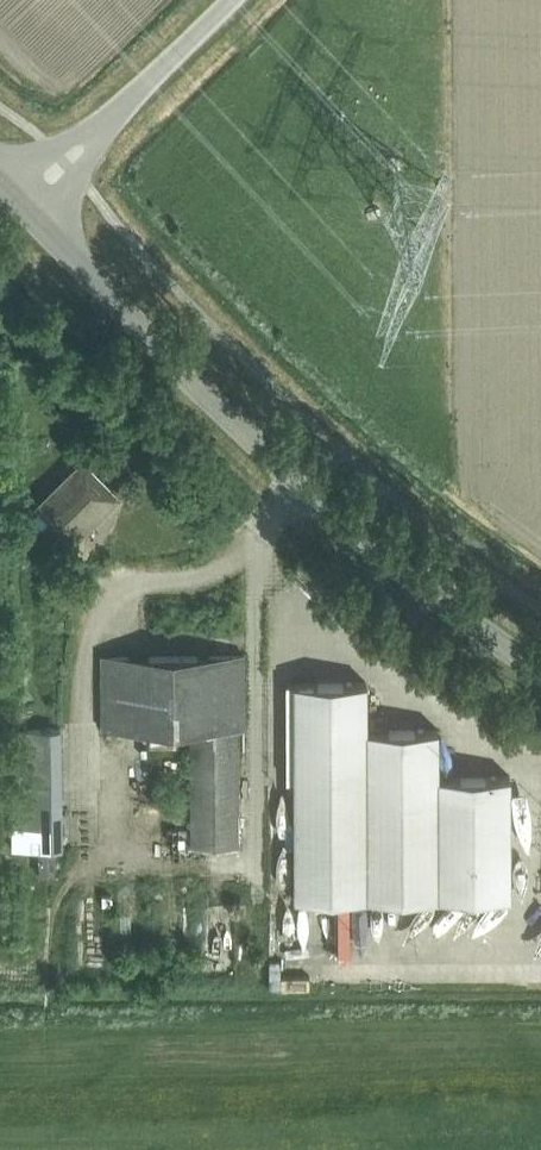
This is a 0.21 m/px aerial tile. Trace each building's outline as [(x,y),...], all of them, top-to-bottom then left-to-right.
[(73,541),(116,497),(93,473),(75,490),(65,480),(38,506),(73,541)] [(128,529),(116,540),(126,552),(138,541),(128,529)] [(46,608),(73,608),(72,567),(46,567),(46,608)] [(169,752),(189,752),(189,847),(238,847),(237,728),(244,728),(244,656),(101,657),(101,728),(169,728),(169,752)] [(294,683),(294,899),(510,898),(509,777),(437,777),(437,730),(366,730),(366,683),(294,683)] [(59,728),(11,729),(12,850),(61,850),(59,728)] [(479,1103),(480,1121),(496,1119),(494,1101),(479,1103)]
